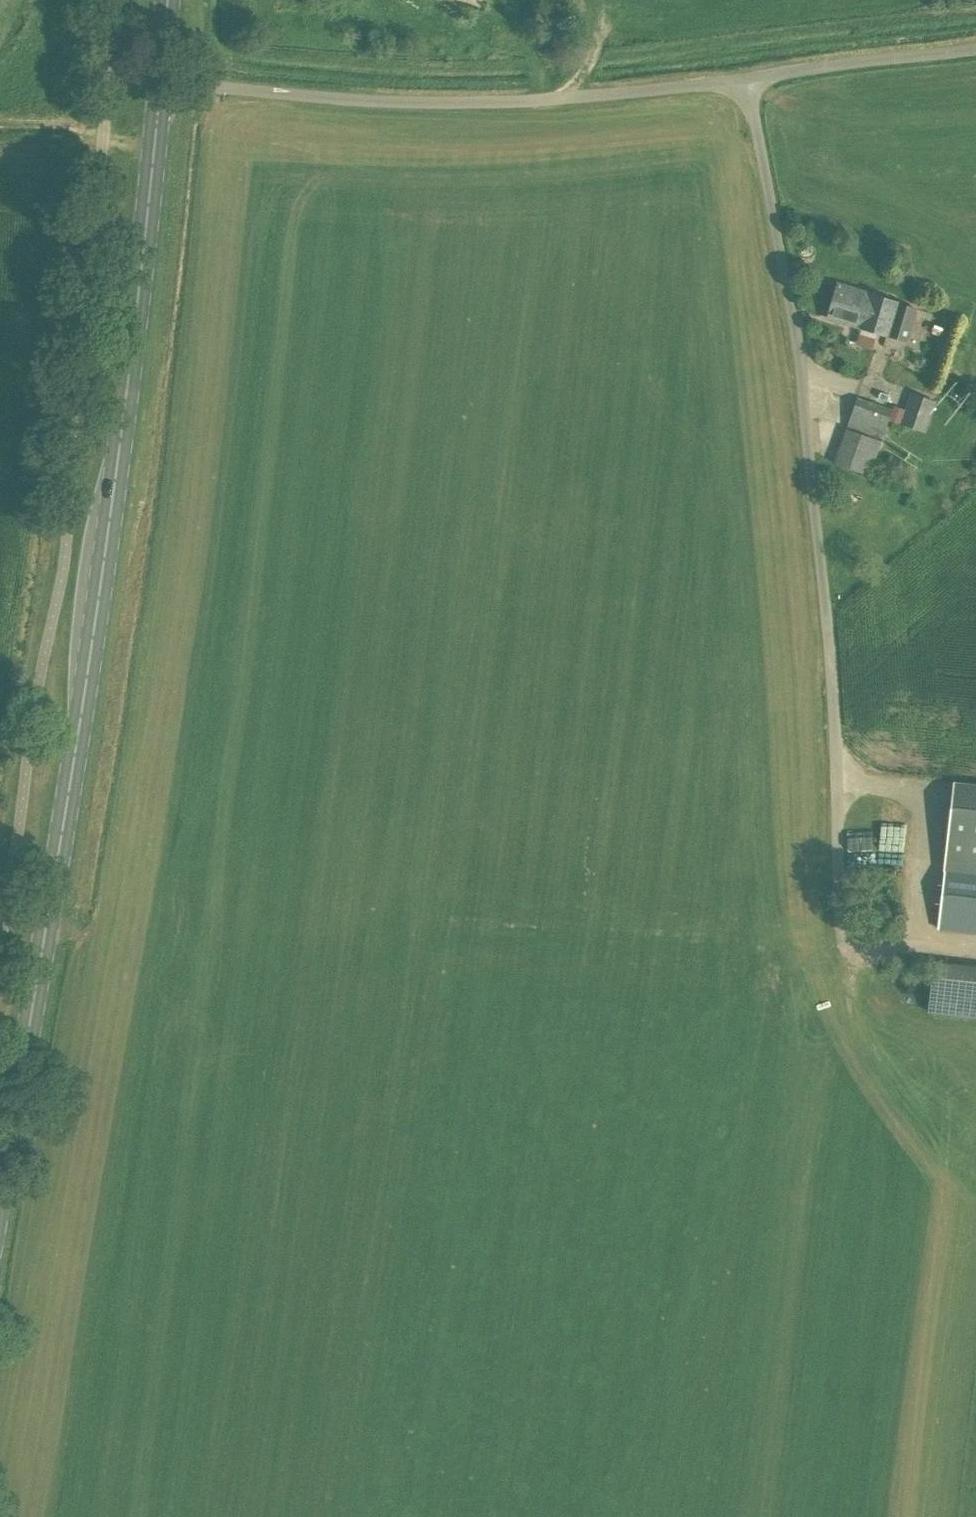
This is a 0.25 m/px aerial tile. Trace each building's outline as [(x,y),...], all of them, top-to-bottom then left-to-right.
[(837,286),(827,320),(860,329),(860,330),(867,332),(886,338),(886,337),(905,343),(915,310),(896,305),(896,303),(877,298),(837,286)] [(926,432),(937,401),(911,392),(900,423),(926,432)] [(870,475),(892,409),(856,397),(833,463),(870,475)] [(952,783),(936,927),(975,932),(975,786),(952,783)] [(933,1015),(975,1017),(975,970),(935,968),(933,1015)]
